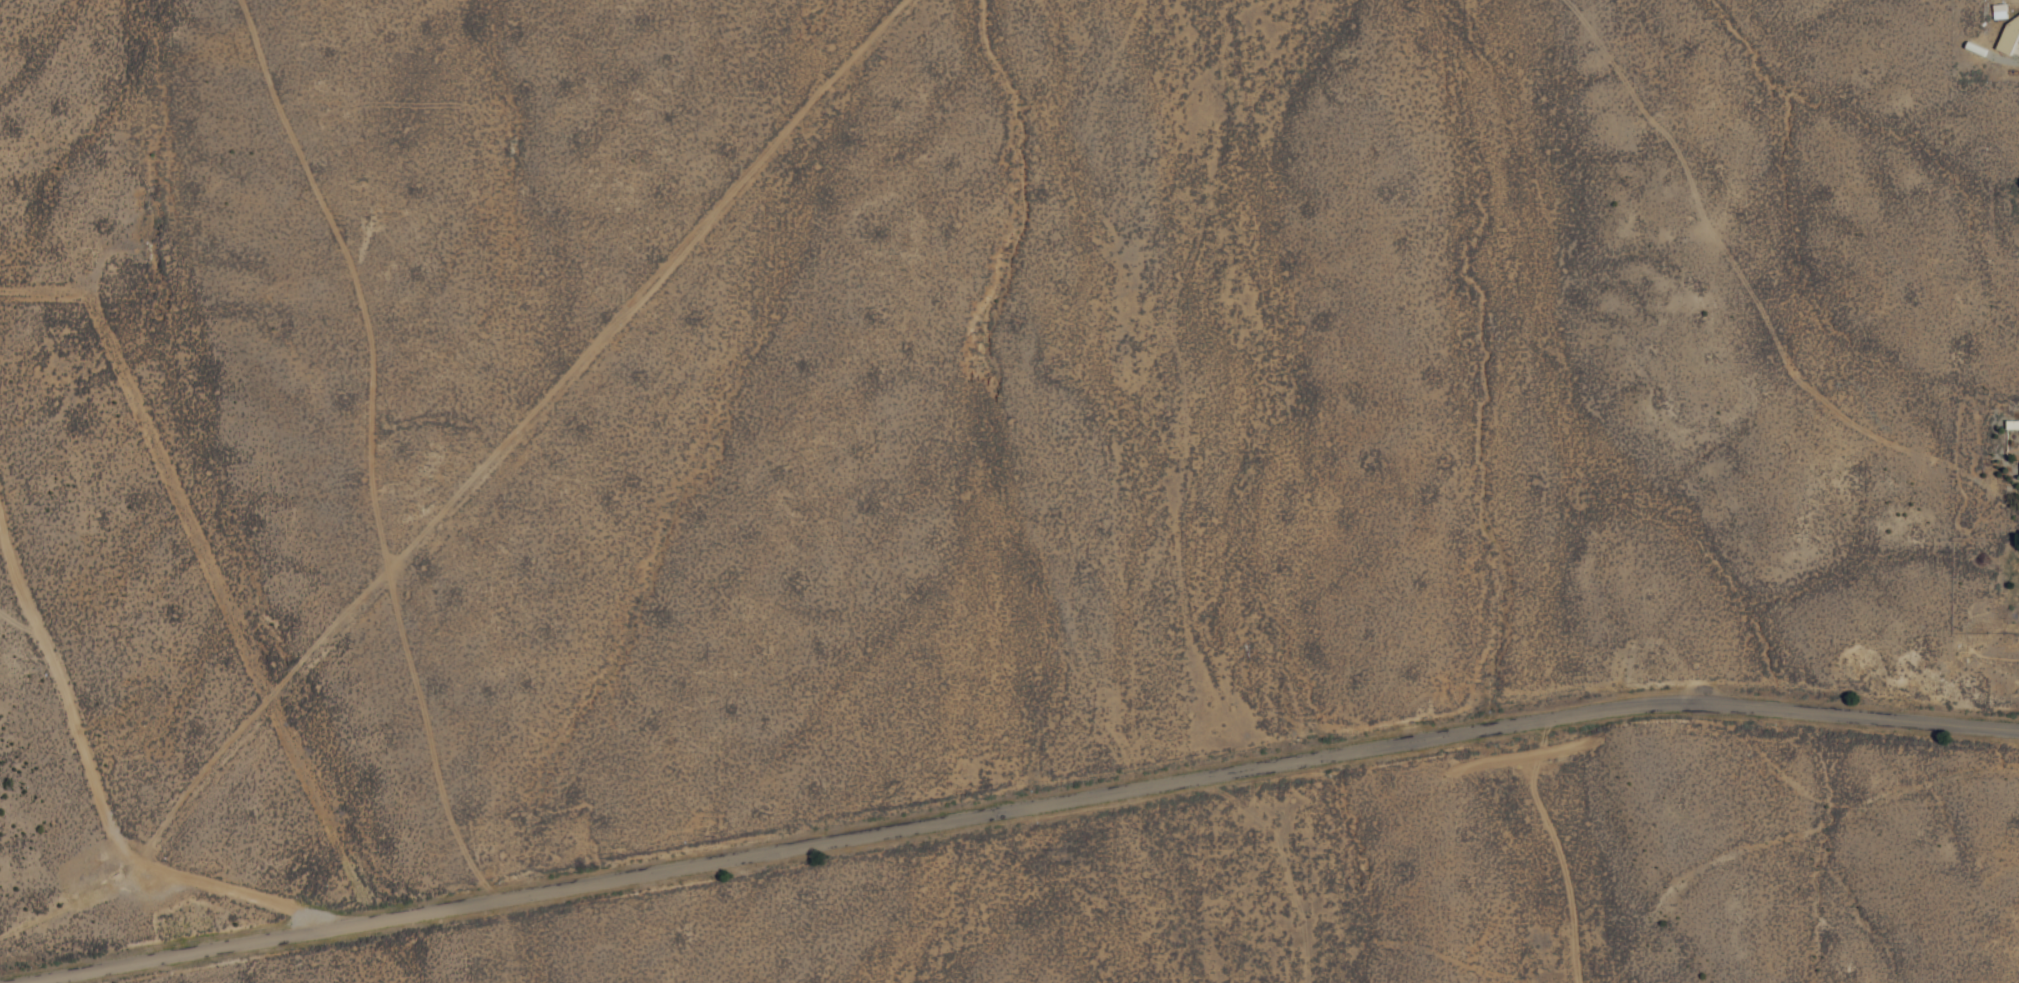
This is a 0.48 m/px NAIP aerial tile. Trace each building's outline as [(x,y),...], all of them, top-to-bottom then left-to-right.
[(1991,3),(1993,18),(2007,17),(2006,2),(1991,3)] [(2004,419),(2004,428),(2018,428),(2018,419),(2004,419)]
